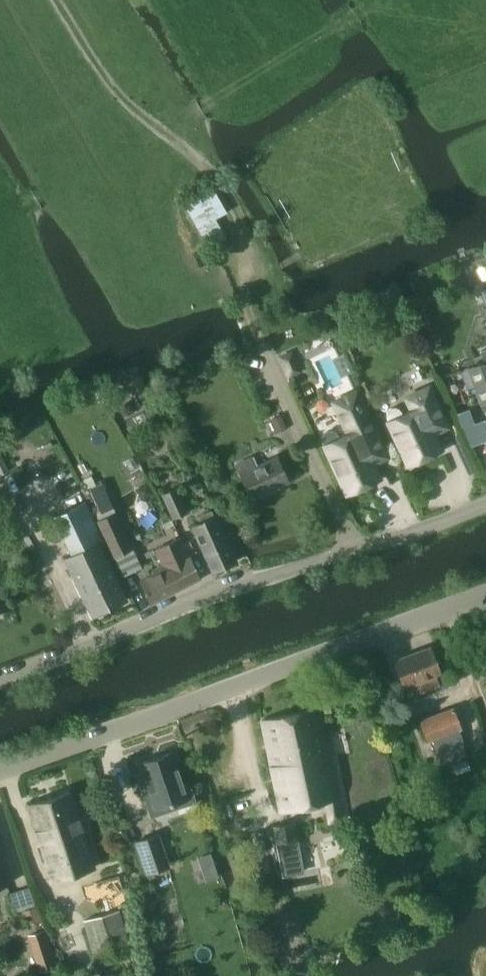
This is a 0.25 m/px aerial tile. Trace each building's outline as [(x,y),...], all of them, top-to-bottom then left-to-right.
[(226,212),(211,185),(181,201),(207,248),(224,239),(214,219),(226,212)] [(292,350),(278,356),(288,377),(302,371),(292,350)] [(485,402),(485,361),(468,367),(481,403),(485,402)] [(402,413),(401,411),(400,410),(399,409),(398,408),(397,407),(395,407),(394,406),(392,407),(391,407),(390,407),(389,408),(387,409),(387,410),(386,412),(386,413),(385,415),(385,416),(386,417),(386,418),(408,465),(424,458),(427,460),(434,457),(434,453),(441,450),(433,432),(447,426),(428,386),(406,397),(412,409),(402,413)] [(338,437),(337,434),(337,433),(336,432),(335,432),(334,431),(333,430),(331,430),(330,430),(328,430),(327,430),(326,431),(324,432),(323,433),(322,434),(322,436),(321,438),(321,439),(322,440),(322,441),(347,494),(353,491),(355,493),(366,488),(366,485),(380,478),(372,462),(386,456),(356,390),(334,402),(348,432),(338,437)] [(468,410),(458,414),(463,427),(473,423),(468,410)] [(280,416),(269,421),(274,435),(286,430),(280,416)] [(251,498),(287,481),(276,456),(254,465),(250,456),(235,463),(251,498)] [(101,481),(89,487),(91,491),(97,503),(96,520),(98,519),(115,512),(101,481)] [(189,512),(177,486),(160,494),(171,519),(189,512)] [(103,539),(84,500),(53,515),(71,554),(64,557),(92,615),(125,599),(97,541),(103,539)] [(98,519),(114,556),(131,548),(115,512),(98,519)] [(216,515),(191,527),(211,571),(236,560),(216,515)] [(138,578),(149,601),(198,576),(178,536),(154,548),(161,564),(151,567),(153,571),(138,578)] [(430,646),(393,660),(403,685),(412,682),(416,693),(437,684),(434,674),(439,672),(430,646)] [(318,706),(261,720),(279,810),(320,799),(326,803),(326,821),(340,818),(318,706)] [(432,738),(459,728),(460,728),(452,706),(419,719),(427,740),(432,738)] [(463,744),(436,753),(440,765),(466,755),(463,744)] [(172,752),(139,763),(144,776),(139,778),(149,810),(174,802),(176,807),(194,801),(188,783),(183,784),(172,752)] [(70,790),(27,803),(51,879),(93,866),(70,790)] [(295,821),(267,826),(277,875),(300,871),(294,840),(298,839),(295,821)] [(135,841),(146,873),(168,866),(157,833),(135,841)] [(214,865),(210,853),(202,856),(206,868),(214,865)] [(34,906),(28,887),(10,893),(15,911),(34,906)] [(119,910),(84,920),(96,961),(130,951),(119,910)] [(40,969),(56,964),(45,929),(29,934),(40,969)]
